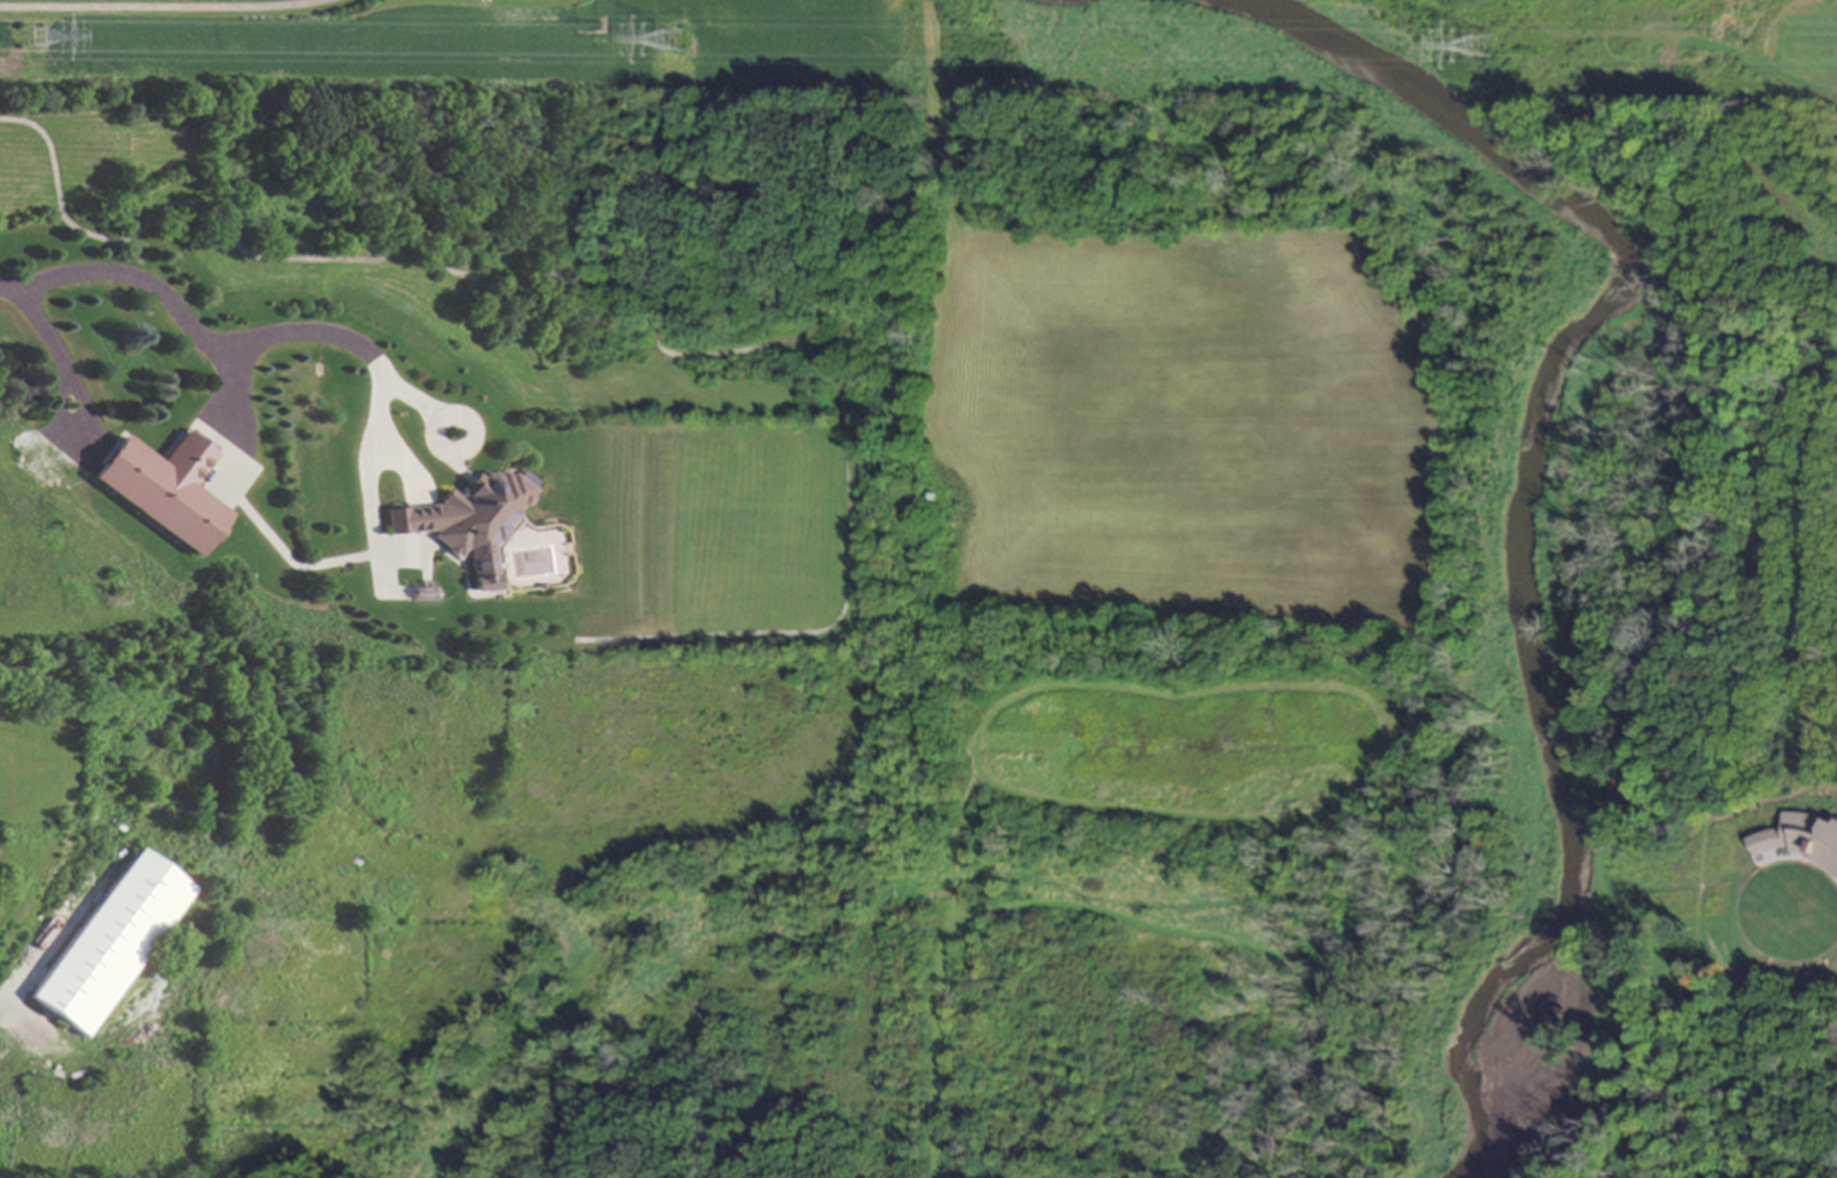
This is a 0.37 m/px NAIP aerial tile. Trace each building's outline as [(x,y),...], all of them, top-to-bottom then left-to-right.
[(197,554),(226,511),(191,487),(217,448),(184,426),(161,460),(120,433),(88,480),(197,554)] [(384,508),(386,534),(434,530),(430,538),(445,545),(446,552),(458,557),(469,590),(494,588),(494,587),(490,542),(500,541),(513,509),(513,506),(524,505),(532,485),(501,473),(494,473),(490,471),(470,473),(464,488),(464,492),(457,493),(442,487),(435,506),(429,504),(384,508)] [(1786,811),(1783,827),(1750,836),(1755,856),(1753,865),(1764,862),(1765,853),(1781,849),(1809,854),(1811,863),(1829,866),(1832,878),(1836,879),(1836,821),(1786,811)]
